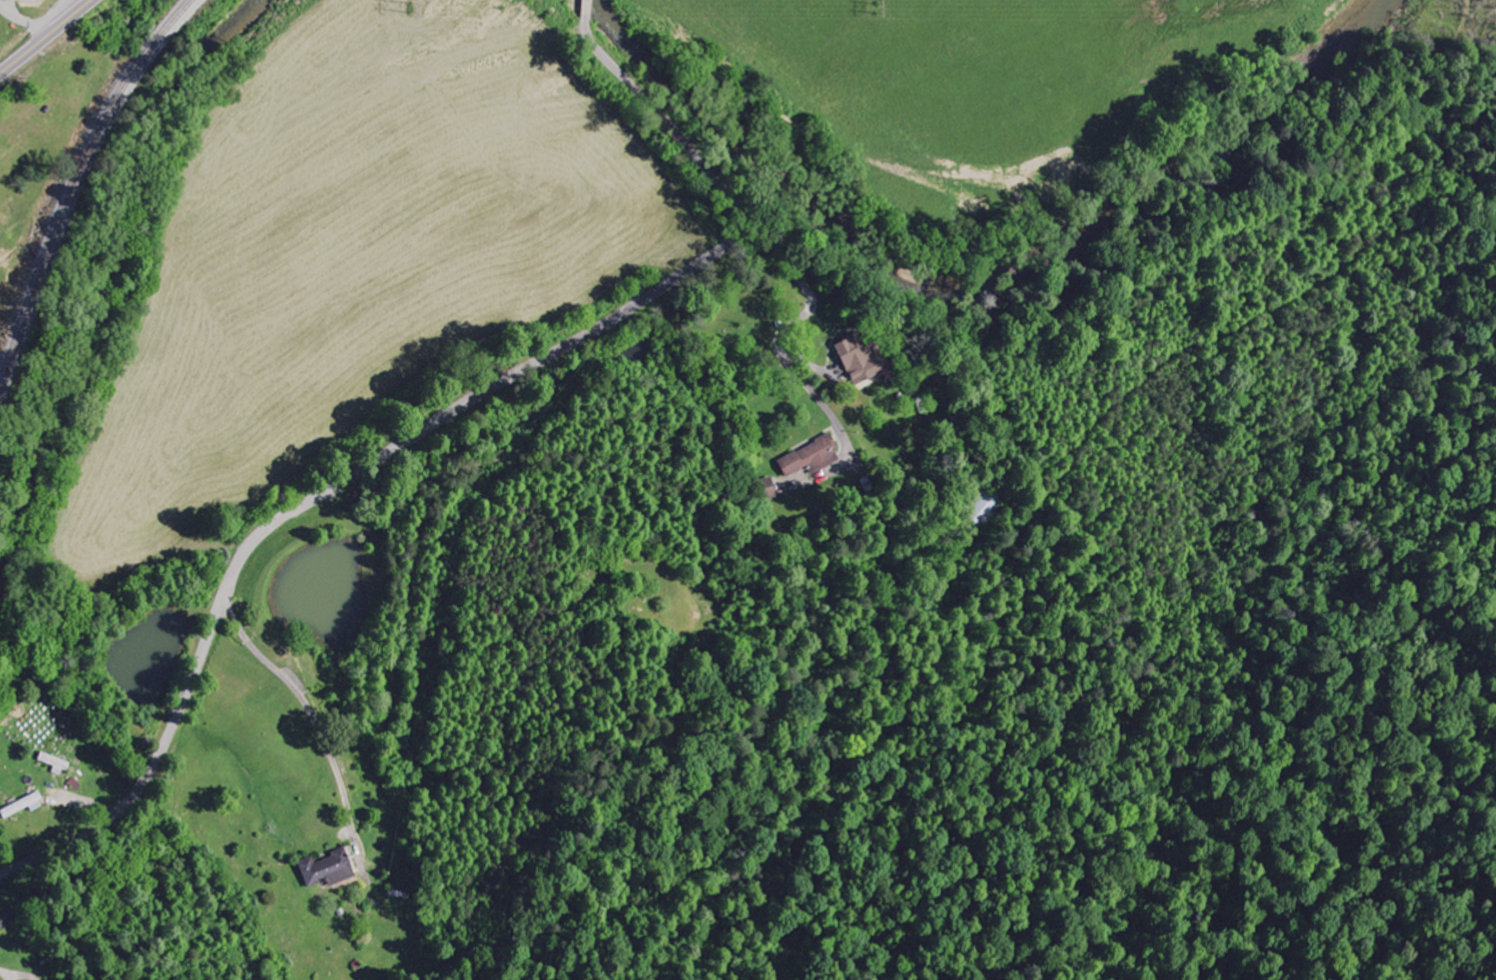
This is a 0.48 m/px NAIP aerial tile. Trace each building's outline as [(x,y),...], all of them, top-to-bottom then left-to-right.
[(892,378),(869,333),(856,339),(853,332),(831,344),(853,386),(876,374),(881,383),(892,378)] [(776,460),(784,477),(807,467),(810,474),(840,460),(829,435),(776,460)] [(963,517),(985,529),(1002,499),(980,487),(963,517)] [(66,775),(70,762),(40,753),(37,761),(54,766),(52,771),(66,775)] [(3,819),(29,807),(31,812),(43,806),(37,792),(0,810),(0,813),(3,819)] [(354,877),(344,848),(328,853),(330,858),(313,863),(310,857),(297,862),(305,887),(326,880),(328,886),(354,877)] [(14,925),(7,907),(0,910),(0,931),(14,925)]
